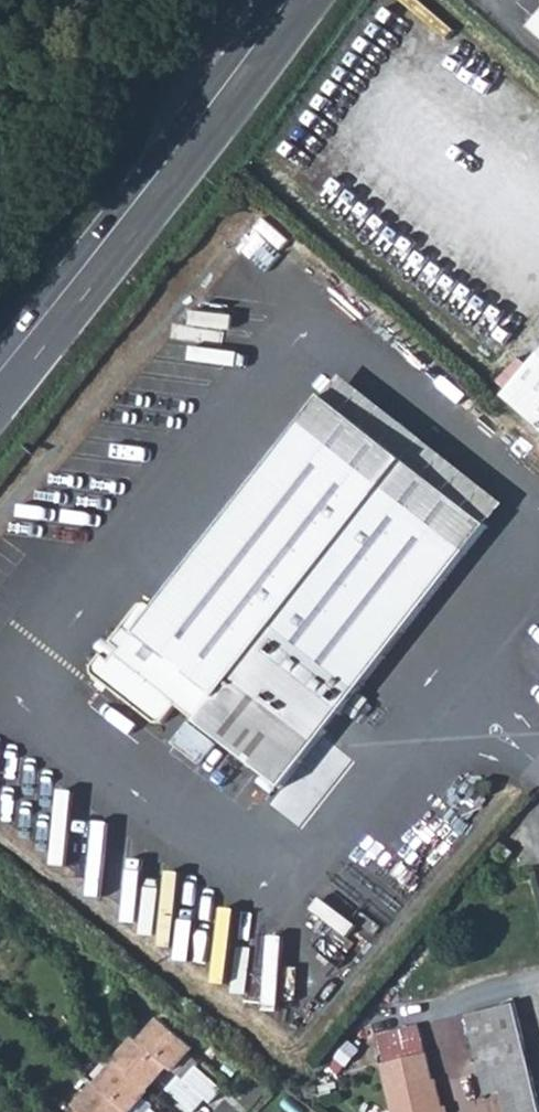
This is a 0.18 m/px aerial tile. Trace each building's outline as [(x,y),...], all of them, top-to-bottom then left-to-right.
[(529,29),(538,37),(538,18),(529,29)] [(506,397),(538,426),(538,360),(506,397)] [(341,376),(324,397),(488,527),(506,505),(341,376)] [(282,789),(488,527),(324,397),(156,610),(148,604),(140,605),(111,643),(119,649),(118,650),(110,660),(102,654),(92,667),(93,675),(155,724),(163,723),(177,706),(282,789)] [(96,649),(110,660),(118,650),(104,639),(96,649)] [(189,723),(168,750),(181,760),(202,734),(189,723)] [(514,854),(501,843),(494,852),(507,862),(514,854)] [(474,1047),(522,1036),(515,1004),(467,1016),(474,1047)] [(78,1111),(130,1111),(148,1090),(146,1089),(166,1065),(171,1069),(191,1046),(157,1018),(137,1041),(132,1037),(113,1061),(114,1062),(95,1085),(93,1084),(74,1108),(78,1111)] [(474,1047),(486,1096),(502,1092),(507,1111),(538,1111),(538,1102),(522,1036),(474,1047)] [(338,1057),(346,1064),(355,1052),(347,1045),(338,1057)] [(436,1081),(433,1081),(428,1059),(427,1054),(382,1065),(383,1070),(393,1111),(444,1111),(436,1081)] [(165,1089),(192,1111),(193,1111),(204,1098),(209,1103),(221,1089),(193,1066),(182,1079),(176,1075),(165,1089)]
